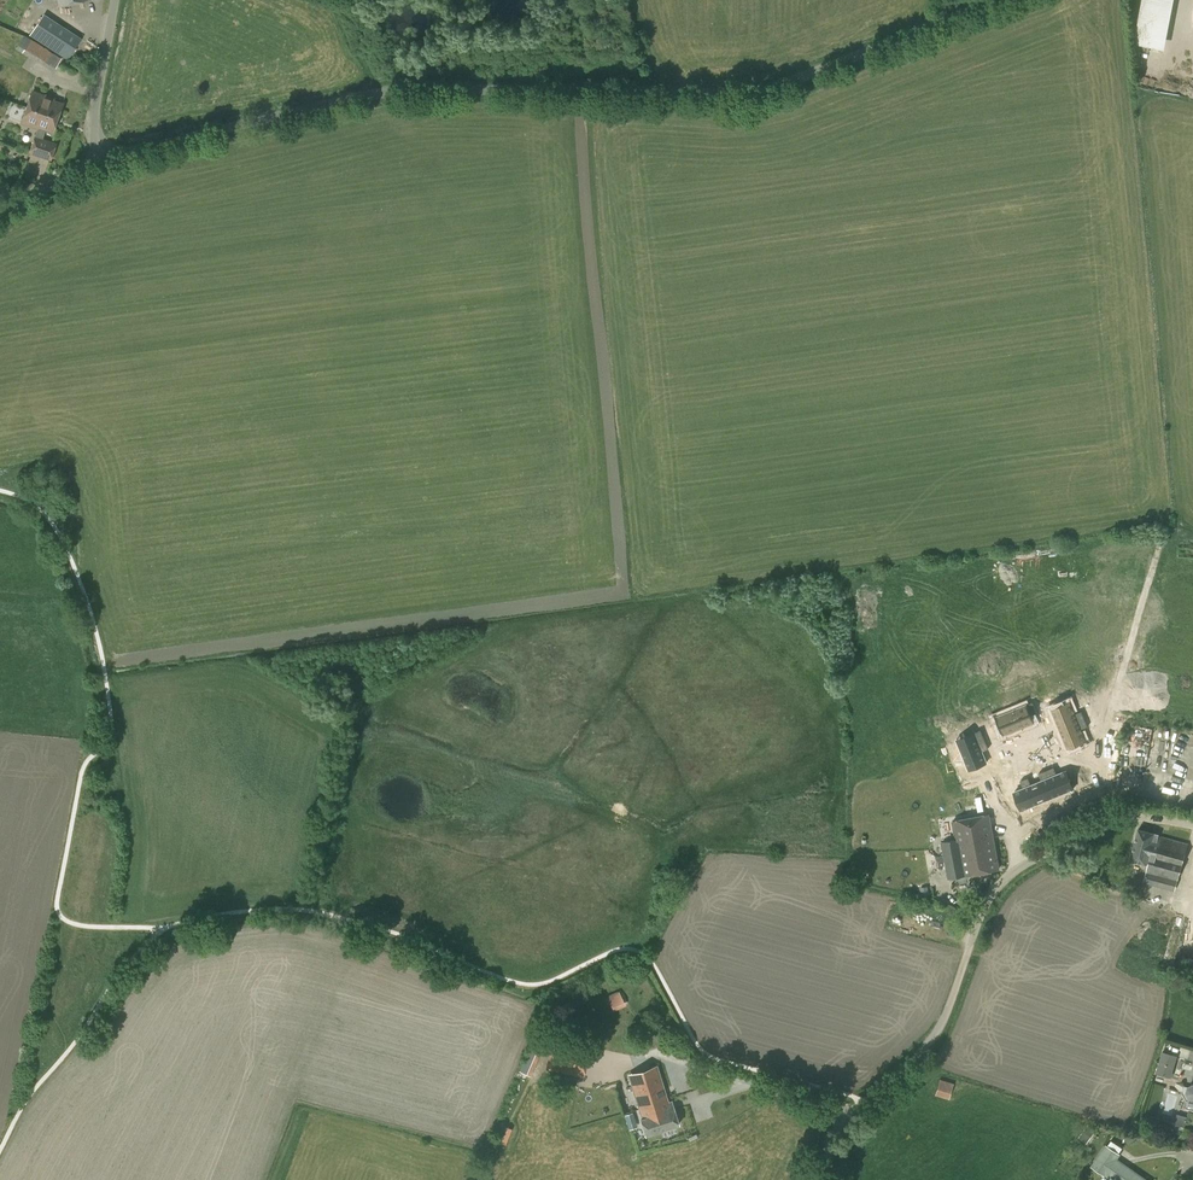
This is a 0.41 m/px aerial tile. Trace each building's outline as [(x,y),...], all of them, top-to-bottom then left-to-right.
[(1169,0),(1143,0),(1135,42),(1159,46),(1169,0)] [(43,16),(30,36),(67,59),(80,40),(43,16)] [(27,107),(58,117),(63,104),(54,101),(54,99),(32,92),(27,107)] [(53,131),(58,117),(27,107),(22,122),(39,128),(40,127),(53,131)] [(51,159),(56,144),(35,137),(30,152),(51,159)] [(1038,715),(1034,704),(1003,717),(1010,735),(1035,725),(1032,717),(1038,715)] [(1061,732),(1086,722),(1083,714),(1075,717),(1071,705),(1053,712),(1061,732)] [(1089,729),(1086,722),(1061,732),(1068,751),(1086,744),(1081,732),(1089,729)] [(982,732),(975,734),(978,740),(977,741),(960,747),(969,772),(987,764),(983,753),(989,751),(982,732)] [(1058,777),(1055,770),(1047,773),(1057,798),(1074,791),(1067,774),(1058,777)] [(1042,783),(1032,787),(1039,805),(1057,798),(1047,773),(1039,776),(1042,783)] [(1021,812),(1039,805),(1032,787),(1029,780),(1021,783),(1024,791),(1014,794),(1021,812)] [(948,879),(967,875),(999,868),(988,815),(954,821),(957,839),(941,843),(948,879)] [(1174,890),(1187,843),(1158,836),(1159,834),(1139,829),(1131,860),(1149,864),(1144,882),(1174,890)] [(1074,868),(1073,871),(1072,873),(1082,877),(1083,876),(1084,872),(1074,868)] [(614,1010),(626,1005),(620,991),(607,996),(614,1010)] [(531,1066),(541,1043),(532,1040),(527,1051),(522,1063),(531,1066)] [(1178,1055),(1192,1060),(1192,1049),(1165,1041),(1156,1073),(1171,1078),(1178,1055)] [(531,1077),(533,1067),(523,1065),(521,1074),(531,1077)] [(668,1102),(658,1071),(630,1079),(643,1118),(641,1119),(646,1135),(679,1124),(671,1101),(668,1102)] [(948,1099),(953,1083),(939,1079),(935,1095),(948,1099)] [(626,1113),(630,1128),(639,1126),(636,1111),(626,1113)] [(505,1144),(512,1129),(500,1124),(494,1140),(505,1144)] [(1114,1158),(1118,1154),(1107,1146),(1094,1165),(1116,1179),(1145,1179),(1114,1158)]
